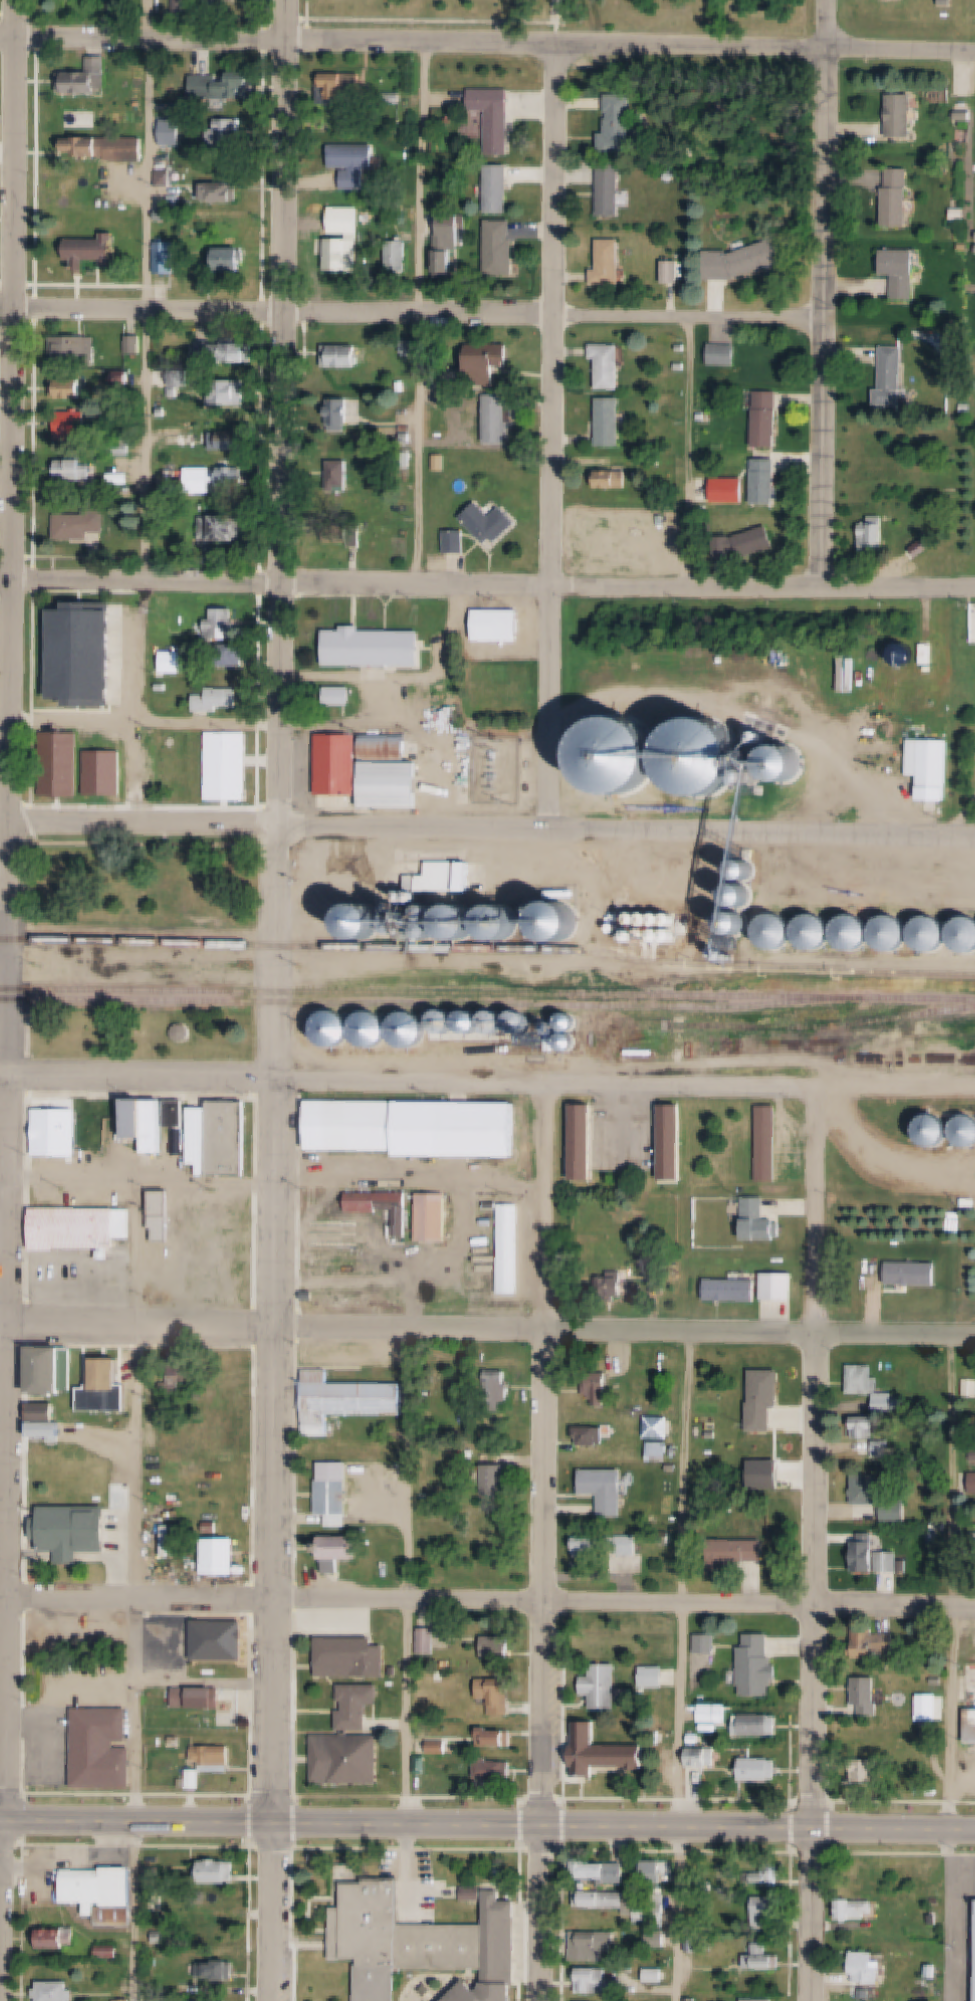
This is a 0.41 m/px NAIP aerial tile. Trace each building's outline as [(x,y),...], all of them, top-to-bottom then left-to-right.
[(255,73),(254,98),(207,97),(207,76),(223,76),(222,81),(233,81),(233,72),(255,73)] [(62,73),(103,74),(103,94),(62,93),(62,73)] [(330,74),(365,74),(364,99),(330,98),(330,74)] [(891,94),(916,95),(915,137),(890,136),(891,94)] [(609,96),(634,96),(635,154),(610,155),(609,96)] [(176,102),(191,102),(191,114),(175,114),(176,102)] [(489,107),(511,107),(512,154),(489,155),(489,107)] [(957,109),(974,109),(974,120),(957,119),(957,109)] [(212,119),(245,120),(244,149),(211,148),(212,119)] [(173,120),(194,120),(194,136),(172,135),(173,120)] [(147,137),(147,161),(122,161),(122,137),(147,137)] [(66,138),(112,138),(112,156),(66,155),(66,138)] [(356,167),(337,167),(337,145),(378,146),(377,167),(369,167),(368,189),(344,189),(344,171),(356,171),(356,167)] [(489,165),(512,165),(513,213),(490,213),(489,165)] [(601,166),(624,166),(623,215),(600,214),(601,166)] [(890,168),(913,169),(912,227),(889,227),(890,168)] [(159,170),(174,170),(174,186),(159,186),(159,170)] [(378,180),(394,181),(394,191),(378,190),(378,180)] [(205,185),(241,185),(241,203),(205,202),(205,185)] [(383,196),(397,196),(397,207),(383,207),(383,196)] [(953,209),(969,210),(969,220),(953,220),(953,209)] [(439,217),(464,216),(465,248),(459,249),(460,275),(440,275),(439,217)] [(490,221),(515,221),(515,240),(519,240),(520,275),(491,275),(490,221)] [(70,240),(103,241),(104,233),(119,234),(119,269),(108,269),(108,263),(93,263),(93,266),(81,266),(81,263),(69,262),(70,240)] [(738,280),(709,279),(710,251),(739,252),(779,237),(788,262),(738,280)] [(326,239),(360,240),(359,270),(325,269),(326,239)] [(602,240),(627,241),(626,284),(597,284),(598,271),(602,271),(602,240)] [(179,243),(179,274),(159,273),(159,242),(179,243)] [(388,242),(411,242),(410,270),(387,269),(388,242)] [(221,251),(251,251),(250,271),(221,270),(221,251)] [(918,276),(917,299),(898,299),(898,276),(888,275),(888,251),(921,252),(920,276),(918,276)] [(666,261),(683,261),(683,283),(666,282),(666,261)] [(131,336),(146,337),(145,354),(131,354),(131,336)] [(98,338),(98,365),(55,364),(56,337),(98,338)] [(215,342),(254,342),(253,361),(214,360),(215,342)] [(712,345),(739,345),(738,366),(712,366),(712,345)] [(333,346),(362,346),(362,368),(333,368),(333,346)] [(597,346),(625,347),(624,390),(601,390),(601,359),(597,359),(597,346)] [(505,387),(474,387),(475,347),(515,348),(514,370),(506,370),(505,387)] [(884,347),(907,348),(906,407),(881,406),(881,389),(883,390),(884,347)] [(173,370),(192,371),(192,387),(172,386),(173,370)] [(55,380),(88,381),(88,398),(55,398),(55,380)] [(218,383),(245,384),(245,406),(217,405),(218,383)] [(171,388),(181,389),(181,398),(171,397),(171,388)] [(756,392),(781,393),(780,447),(755,447),(756,392)] [(513,396),(512,443),(489,443),(490,396),(513,396)] [(330,400),(352,401),(351,428),(330,427),(330,400)] [(599,400),(624,401),(623,447),(598,446),(599,400)] [(963,405),(972,405),(972,413),(963,413),(963,405)] [(61,412),(91,413),(90,435),(78,435),(78,441),(60,441),(61,412)] [(699,414),(708,414),(708,422),(699,422),(699,414)] [(226,436),(250,436),(250,452),(226,451),(226,436)] [(757,460),(781,460),(780,504),(756,504),(757,460)] [(60,461),(91,461),(91,482),(60,481),(60,461)] [(333,461),(362,462),(362,491),(333,491),(333,461)] [(244,469),(243,495),(222,495),(222,468),(244,469)] [(214,469),(214,494),(195,494),(196,469),(214,469)] [(601,473),(631,473),(631,489),(600,488),(601,473)] [(488,509),(492,506),(498,513),(505,508),(521,526),(502,543),(498,537),(489,545),(465,518),(482,503),(488,509)] [(94,540),(70,539),(71,515),(89,516),(89,511),(110,511),(109,533),(94,533),(94,540)] [(891,518),(890,552),(863,552),(863,525),(872,525),(872,517),(891,518)] [(203,518),(248,519),(248,542),(203,541),(203,518)] [(329,527),(359,528),(358,557),(328,556),(329,527)] [(737,552),(737,559),(719,559),(720,537),(738,538),(738,539),(740,539),(739,538),(774,527),(781,548),(747,560),(744,552),(737,552)] [(469,532),(469,554),(450,554),(449,532),(469,532)] [(913,547),(928,537),(934,547),(919,556),(913,547)] [(475,611),(523,612),(522,641),(474,640),(475,611)] [(239,612),(239,642),(209,642),(210,612),(239,612)] [(423,633),(422,668),(402,668),(397,672),(370,672),(370,665),(331,664),(331,635),(349,635),(349,627),(366,628),(366,632),(423,633)] [(912,647),(915,655),(911,663),(903,666),(896,662),(892,655),(896,647),(904,644),(912,647)] [(922,645),(934,645),(934,665),(921,665),(922,645)] [(249,646),(249,665),(228,664),(228,646),(249,646)] [(832,655),(841,655),(841,674),(831,673),(832,655)] [(170,661),(169,680),(157,680),(157,661),(170,661)] [(214,695),(214,689),(243,690),(242,707),(222,707),(222,712),(195,711),(196,694),(214,695)] [(592,735),(602,725),(614,719),(628,718),(641,721),(652,729),(660,739),(664,750),(664,763),(660,775),(653,785),(643,792),(632,796),(619,796),(607,793),(597,785),(589,774),(586,761),(586,748),(592,735)] [(674,741),(681,731),(691,724),(703,720),(715,719),(727,723),(737,730),(745,741),(749,755),(748,768),(742,781),(732,791),(720,797),(707,798),(693,795),(682,787),(675,777),(671,765),(670,753),(674,741)] [(82,733),(81,796),(44,796),(45,733),(82,733)] [(320,736),(362,737),(361,795),(319,794),(320,736)] [(247,745),(251,745),(250,801),(209,800),(210,744),(230,744),(230,737),(247,738),(247,745)] [(411,738),(410,761),(363,760),(363,737),(411,738)] [(910,740),(950,741),(949,800),(920,799),(920,775),(909,775),(910,740)] [(773,758),(777,754),(781,750),(787,748),(793,748),(798,750),(803,753),(807,758),(808,765),(808,771),(805,777),(801,782),(795,785),(789,785),(782,784),(777,780),(773,775),(772,770),(771,764),(773,758)] [(363,763),(423,764),(422,809),(362,807),(363,763)] [(111,771),(132,771),(132,802),(111,801),(111,771)] [(452,894),(475,894),(474,867),(452,867),(452,894)] [(688,877),(696,878),(695,886),(687,886),(688,877)] [(734,892),(736,889),(739,887),(742,886),(746,886),(749,887),(752,889),(754,892),(755,896),(755,900),(754,904),(751,907),(747,908),(743,909),(739,908),(736,905),(734,903),(733,899),(733,896),(734,892)] [(711,898),(710,915),(702,914),(703,897),(711,898)] [(546,912),(551,907),(557,904),(564,903),(571,905),(577,909),(581,914),(583,920),(583,926),(581,932),(577,937),(572,941),(566,943),(560,943),(554,941),(549,938),(545,932),(543,925),(543,918),(546,912)] [(351,916),(354,911),(359,908),(364,906),(370,906),(375,908),(380,911),(383,916),(385,922),(385,928),(382,934),(378,939),(372,941),(366,942),(360,940),(355,937),(351,932),(349,927),(349,921),(351,916)] [(443,914),(448,909),(453,907),(460,906),(466,907),(471,911),(474,916),(476,921),(476,927),(475,932),(471,937),(467,940),(461,942),(456,942),(450,940),(446,937),(442,932),(440,926),(441,920),(443,914)] [(486,916),(489,912),(494,908),(499,907),(505,907),(510,908),(515,911),(518,917),(520,923),(520,929),(517,935),(513,939),(507,942),(501,943),(495,941),(490,937),(486,933),(484,928),(484,922),(486,916)] [(395,909),(435,911),(434,944),(394,942),(395,909)] [(729,920),(731,917),(734,915),(737,914),(741,914),(744,915),(747,917),(749,920),(751,924),(750,928),(749,931),(746,934),(742,936),(738,936),(735,935),(731,933),(729,930),(728,927),(728,923),(729,920)] [(635,917),(636,916),(638,915),(640,915),(642,915),(644,917),(645,918),(646,920),(646,922),(645,923),(644,925),(643,926),(641,927),(639,927),(637,926),(636,925),(635,923),(634,921),(634,919),(635,917)] [(647,918),(648,917),(650,916),(651,915),(653,915),(655,916),(657,917),(658,918),(658,920),(658,923),(657,924),(656,926),(654,927),(652,927),(650,927),(648,925),(647,924),(646,922),(646,920),(647,918)] [(764,925),(767,920),(771,917),(777,915),(782,915),(788,917),(792,920),(796,925),(798,931),(797,937),(795,943),(790,948),(785,950),(779,951),(772,949),(767,946),(764,941),(762,936),(762,930),(764,925)] [(802,925),(805,921),(810,917),(815,915),(821,915),(826,917),(831,920),(835,925),(836,931),(836,938),(833,943),(829,948),(823,951),(817,951),(811,950),(806,946),(802,942),(801,936),(800,931),(802,925)] [(660,918),(661,917),(663,916),(665,916),(667,916),(669,917),(670,919),(671,921),(671,923),(670,924),(669,926),(668,927),(666,928),(664,928),(662,927),(661,926),(660,924),(659,922),(659,920),(660,918)] [(673,918),(674,917),(676,916),(678,916),(680,916),(682,917),(683,919),(684,921),(684,923),(683,924),(682,926),(681,927),(679,928),(677,928),(675,927),(674,926),(673,924),(672,922),(672,920),(673,918)] [(842,924),(847,919),(852,917),(859,916),(865,917),(870,921),(873,926),(875,931),(875,937),(873,942),(870,947),(866,950),(860,952),(855,952),(849,950),(845,947),(841,942),(839,936),(840,930),(842,924)] [(879,927),(882,922),(887,919),(892,917),(898,917),(903,918),(908,922),(912,927),(913,933),(913,939),(910,945),(906,949),(900,952),(894,953),(888,951),(883,948),(879,943),(878,938),(877,932),(879,927)] [(918,927),(922,922),(926,919),(932,917),(937,917),(943,919),(947,922),(951,927),(953,933),(952,939),(950,945),(945,950),(940,952),(933,953),(927,951),(922,948),(919,943),(917,938),(917,932),(918,927)] [(970,918),(974,918),(974,953),(971,954),(965,952),(960,949),(957,944),(955,939),(955,933),(956,928),(960,923),(964,920),(970,918)] [(634,932),(636,930),(638,929),(640,929),(642,929),(644,931),(645,932),(645,934),(645,936),(645,938),(644,939),(642,940),(640,941),(639,941),(637,940),(635,939),(634,938),(633,936),(634,934),(634,932)] [(647,932),(648,930),(650,929),(652,929),(654,930),(656,931),(657,932),(658,934),(658,936),(657,938),(656,939),(655,941),(653,941),(651,941),(649,941),(648,940),(646,938),(646,936),(646,934),(647,932)] [(659,933),(660,932),(662,931),(663,930),(665,930),(667,930),(669,932),(670,933),(670,935),(670,937),(669,939),(668,941),(666,942),(664,942),(662,941),(660,940),(659,939),(658,937),(658,935),(659,933)] [(672,932),(674,931),(676,930),(678,930),(680,930),(682,932),(683,933),(683,935),(683,937),(683,939),(682,940),(680,941),(678,942),(677,942),(675,941),(673,940),(672,938),(671,936),(672,934),(672,932)] [(367,1055),(368,1028),(330,1027),(330,1011),(434,1013),(433,1047),(427,1046),(427,1052),(406,1052),(406,1066),(392,1066),(393,1055),(367,1055)] [(439,1016),(442,1013),(446,1011),(450,1011),(454,1012),(457,1014),(459,1017),(460,1020),(460,1024),(459,1028),(457,1031),(454,1033),(451,1034),(447,1034),(443,1033),(440,1031),(438,1027),(437,1023),(437,1019),(439,1016)] [(464,1016),(467,1013),(471,1011),(475,1011),(478,1012),(482,1014),(484,1017),(485,1021),(485,1024),(484,1028),(482,1031),(479,1033),(475,1034),(472,1034),(468,1033),(465,1031),(463,1027),(462,1023),(462,1019),(464,1016)] [(489,1017),(491,1014),(494,1012),(497,1011),(501,1011),(504,1012),(507,1014),(510,1017),(511,1021),(510,1025),(509,1029),(506,1032),(502,1034),(498,1034),(494,1033),(491,1031),(489,1028),(488,1024),(488,1021),(489,1017)] [(515,1016),(517,1013),(521,1011),(525,1011),(529,1012),(532,1014),(534,1017),(536,1020),(536,1024),(534,1027),(532,1030),(529,1033),(526,1034),(522,1034),(519,1033),(516,1030),(514,1027),(512,1023),(513,1019),(515,1016)] [(572,1011),(596,1011),(595,1056),(571,1055),(572,1011)] [(127,1100),(147,1101),(146,1137),(127,1136),(127,1100)] [(147,1101),(167,1101),(166,1153),(146,1153),(147,1101)] [(167,1101),(188,1101),(188,1128),(167,1128),(167,1101)] [(209,1102),(248,1102),(248,1177),(209,1177),(209,1165),(191,1164),(191,1110),(209,1110),(209,1102)] [(308,1103),(517,1103),(517,1155),(439,1155),(439,1149),(308,1149),(308,1103)] [(573,1106),(598,1107),(596,1181),(571,1181),(573,1106)] [(661,1107),(686,1107),(684,1179),(660,1179),(661,1107)] [(759,1107),(780,1108),(778,1181),(757,1181),(759,1107)] [(920,1124),(923,1120),(927,1117),(932,1115),(937,1115),(941,1117),(945,1120),(948,1124),(950,1130),(949,1135),(947,1140),(943,1144),(938,1146),(932,1147),(927,1145),(923,1142),(920,1138),(918,1133),(918,1128),(920,1124)] [(969,1115),(974,1115),(974,1146),(971,1146),(966,1145),(962,1142),(959,1137),(958,1132),(958,1126),(960,1121),(964,1118),(969,1115)] [(36,1155),(111,1155),(111,1173),(36,1173),(36,1155)] [(153,1191),(174,1191),(173,1242),(152,1242),(153,1191)] [(347,1192),(408,1192),(408,1237),(394,1237),(394,1209),(380,1209),(380,1212),(347,1212),(347,1192)] [(419,1193),(449,1193),(449,1241),(419,1241),(419,1193)] [(746,1198),(768,1198),(768,1219),(782,1219),(782,1224),(786,1224),(786,1235),(781,1235),(781,1239),(745,1238),(746,1198)] [(500,1205),(520,1205),(520,1293),(500,1293),(500,1205)] [(37,1209),(136,1209),(136,1238),(122,1238),(122,1248),(36,1248),(37,1209)] [(603,1277),(613,1277),(613,1272),(628,1272),(628,1296),(603,1296),(603,1277)] [(766,1273),(796,1273),(796,1299),(766,1299),(766,1273)] [(760,1279),(760,1300),(710,1299),(710,1278),(760,1279)] [(33,1348),(70,1349),(70,1393),(33,1393),(33,1348)] [(197,1349),(197,1381),(187,1381),(187,1376),(174,1376),(174,1349),(197,1349)] [(101,1358),(127,1359),(127,1389),(100,1388),(101,1358)] [(872,1396),(851,1395),(851,1366),(877,1367),(876,1378),(882,1378),(881,1396),(896,1396),(895,1409),(872,1409),(872,1396)] [(331,1384),(405,1384),(405,1413),(331,1413),(331,1434),(306,1434),(306,1370),(331,1370),(331,1384)] [(755,1370),(784,1370),(784,1408),(776,1408),(776,1431),(754,1431),(754,1402),(755,1402),(755,1370)] [(489,1371),(510,1371),(510,1402),(506,1402),(506,1407),(489,1407),(489,1371)] [(613,1375),(613,1395),(596,1395),(596,1375),(613,1375)] [(964,1379),(974,1379),(974,1398),(964,1398),(964,1379)] [(166,1382),(186,1382),(186,1392),(166,1392),(166,1382)] [(127,1389),(127,1411),(80,1410),(81,1388),(127,1389)] [(38,1403),(61,1404),(61,1421),(38,1421),(38,1403)] [(647,1416),(673,1418),(672,1438),(646,1437),(647,1416)] [(880,1418),(879,1439),(855,1438),(855,1417),(880,1418)] [(37,1423),(66,1423),(66,1437),(37,1437),(37,1423)] [(874,1442),(893,1442),(893,1456),(874,1456),(874,1442)] [(651,1443),(671,1443),(671,1458),(651,1458),(651,1443)] [(510,1465),(510,1497),(488,1497),(488,1465),(510,1465)] [(628,1470),(628,1516),(604,1516),(604,1495),(590,1495),(590,1470),(628,1470)] [(858,1476),(882,1477),(882,1505),(857,1504),(858,1476)] [(958,1477),(958,1497),(974,1497),(974,1477),(958,1477)] [(322,1480),(352,1480),(352,1526),(334,1526),(334,1514),(322,1514),(322,1480)] [(698,1492),(706,1492),(706,1502),(698,1502),(698,1492)] [(887,1502),(910,1502),(910,1521),(887,1521),(887,1502)] [(66,1551),(46,1551),(46,1537),(40,1537),(40,1517),(47,1518),(47,1505),(112,1506),(112,1551),(87,1551),(87,1563),(66,1562),(66,1551)] [(221,1522),(221,1533),(208,1533),(208,1522),(221,1522)] [(925,1531),(940,1531),(940,1543),(925,1543),(925,1531)] [(902,1552),(901,1572),(855,1571),(856,1542),(861,1542),(861,1534),(881,1534),(881,1552),(902,1552)] [(641,1536),(641,1556),(626,1556),(626,1536),(641,1536)] [(332,1537),(361,1537),(361,1559),(346,1559),(346,1572),(332,1572),(332,1537)] [(575,1537),(616,1537),(616,1557),(575,1557),(575,1537)] [(212,1540),(242,1540),(242,1574),(212,1574),(212,1540)] [(769,1540),(769,1563),(734,1563),(734,1574),(713,1574),(713,1540),(769,1540)] [(197,1622),(248,1623),(248,1654),(197,1654),(197,1622)] [(421,1629),(439,1629),(439,1654),(421,1653),(421,1629)] [(897,1635),(897,1660),(856,1659),(856,1631),(878,1632),(878,1634),(897,1635)] [(700,1635),(720,1635),(719,1654),(700,1654),(700,1635)] [(750,1635),(777,1635),(776,1666),(782,1666),(781,1680),(776,1680),(775,1697),(744,1697),(745,1649),(750,1649),(750,1635)] [(484,1638),(514,1638),(514,1658),(484,1658),(484,1638)] [(321,1639),(379,1640),(379,1647),(388,1647),(388,1676),(320,1675),(321,1639)] [(969,1665),(974,1665),(974,1742),(967,1742),(969,1665)] [(595,1696),(586,1696),(586,1676),(595,1676),(595,1666),(621,1666),(620,1709),(595,1708),(595,1696)] [(646,1667),(664,1668),(663,1684),(645,1684),(646,1667)] [(881,1678),(880,1715),(854,1715),(855,1678),(881,1678)] [(480,1680),(514,1681),(514,1714),(493,1714),(493,1701),(480,1701),(480,1680)] [(345,1684),(384,1685),(384,1703),(372,1702),(372,1718),(377,1718),(376,1730),(343,1729),(343,1711),(348,1711),(349,1700),(345,1700),(345,1684)] [(178,1688),(223,1688),(223,1708),(178,1708),(178,1688)] [(79,1708),(133,1708),(133,1739),(121,1739),(121,1747),(137,1747),(137,1786),(78,1786),(79,1708)] [(704,1708),(720,1708),(720,1722),(704,1722),(704,1708)] [(744,1716),(782,1717),(782,1736),(744,1735),(744,1716)] [(600,1746),(651,1747),(651,1768),(600,1767),(600,1775),(576,1775),(576,1766),(573,1766),(574,1746),(577,1746),(577,1723),(601,1723),(600,1746)] [(480,1728),(495,1728),(495,1731),(516,1731),(516,1746),(480,1745),(480,1728)] [(318,1734),(384,1736),(383,1784),(317,1783),(318,1734)] [(171,1737),(182,1737),(182,1746),(171,1746),(171,1737)] [(432,1740),(450,1741),(450,1753),(432,1752),(432,1740)] [(196,1746),(235,1746),(235,1764),(205,1764),(205,1762),(196,1762),(196,1746)] [(689,1749),(711,1750),(710,1768),(689,1767),(689,1749)] [(419,1757),(431,1757),(430,1773),(418,1772),(419,1757)] [(743,1759),(774,1759),(774,1761),(781,1761),(780,1780),(774,1780),(774,1782),(742,1781),(743,1759)] [(856,1760),(887,1760),(887,1782),(855,1781),(856,1760)] [(479,1761),(514,1762),(514,1781),(478,1780),(479,1761)] [(629,1863),(628,1883),(580,1882),(580,1860),(598,1860),(598,1863),(629,1863)] [(206,1862),(239,1863),(239,1882),(201,1881),(202,1866),(206,1866),(206,1862)] [(765,1866),(782,1866),(781,1886),(765,1886),(765,1883),(755,1883),(756,1873),(765,1873),(765,1866)] [(67,1870),(111,1871),(111,1867),(137,1868),(136,1906),(111,1905),(111,1902),(66,1902),(67,1870)] [(404,1968),(403,2000),(362,2000),(363,1960),(337,1959),(338,1908),(346,1908),(347,1884),(369,1885),(369,1880),(406,1881),(405,1925),(493,1926),(493,1891),(509,1891),(509,1900),(523,1901),(523,1917),(521,1917),(520,1984),(522,1984),(522,2000),(455,2000),(478,1978),(490,1990),(491,1988),(492,1970),(404,1968)] [(587,1891),(628,1892),(628,1908),(587,1908),(587,1891)] [(758,1897),(784,1897),(784,1919),(758,1919),(758,1897)] [(930,1898),(944,1897),(945,1907),(932,1908),(930,1898)] [(640,1901),(664,1901),(664,1924),(640,1923),(640,1901)] [(840,1901),(876,1901),(876,1921),(840,1920),(840,1901)] [(930,1916),(939,1916),(939,1926),(930,1926),(930,1916)] [(41,1930),(71,1930),(71,1948),(41,1947),(41,1930)] [(577,1931),(619,1932),(619,1951),(606,1951),(605,1962),(576,1961),(577,1931)] [(158,1933),(182,1933),(181,1942),(158,1942),(158,1933)] [(689,1951),(690,1936),(703,1936),(703,1952),(689,1951)] [(770,1957),(780,1957),(780,1969),(745,1968),(745,1956),(754,1956),(755,1945),(771,1945),(770,1957)] [(99,1946),(122,1946),(122,1957),(99,1957),(99,1946)] [(851,1953),(879,1954),(878,1984),(850,1983),(851,1953)] [(204,1963),(225,1964),(225,1961),(240,1961),(240,1981),(225,1981),(225,1978),(204,1977),(204,1963)] [(583,1969),(612,1970),(612,1980),(626,1980),(626,1994),(583,1993),(583,1969)] [(646,1969),(666,1970),(666,1983),(645,1983),(646,1969)] [(78,1990),(78,2000),(41,2000),(41,1998),(36,1998),(36,1990),(42,1990),(42,1982),(74,1983),(74,1990),(78,1990)]
